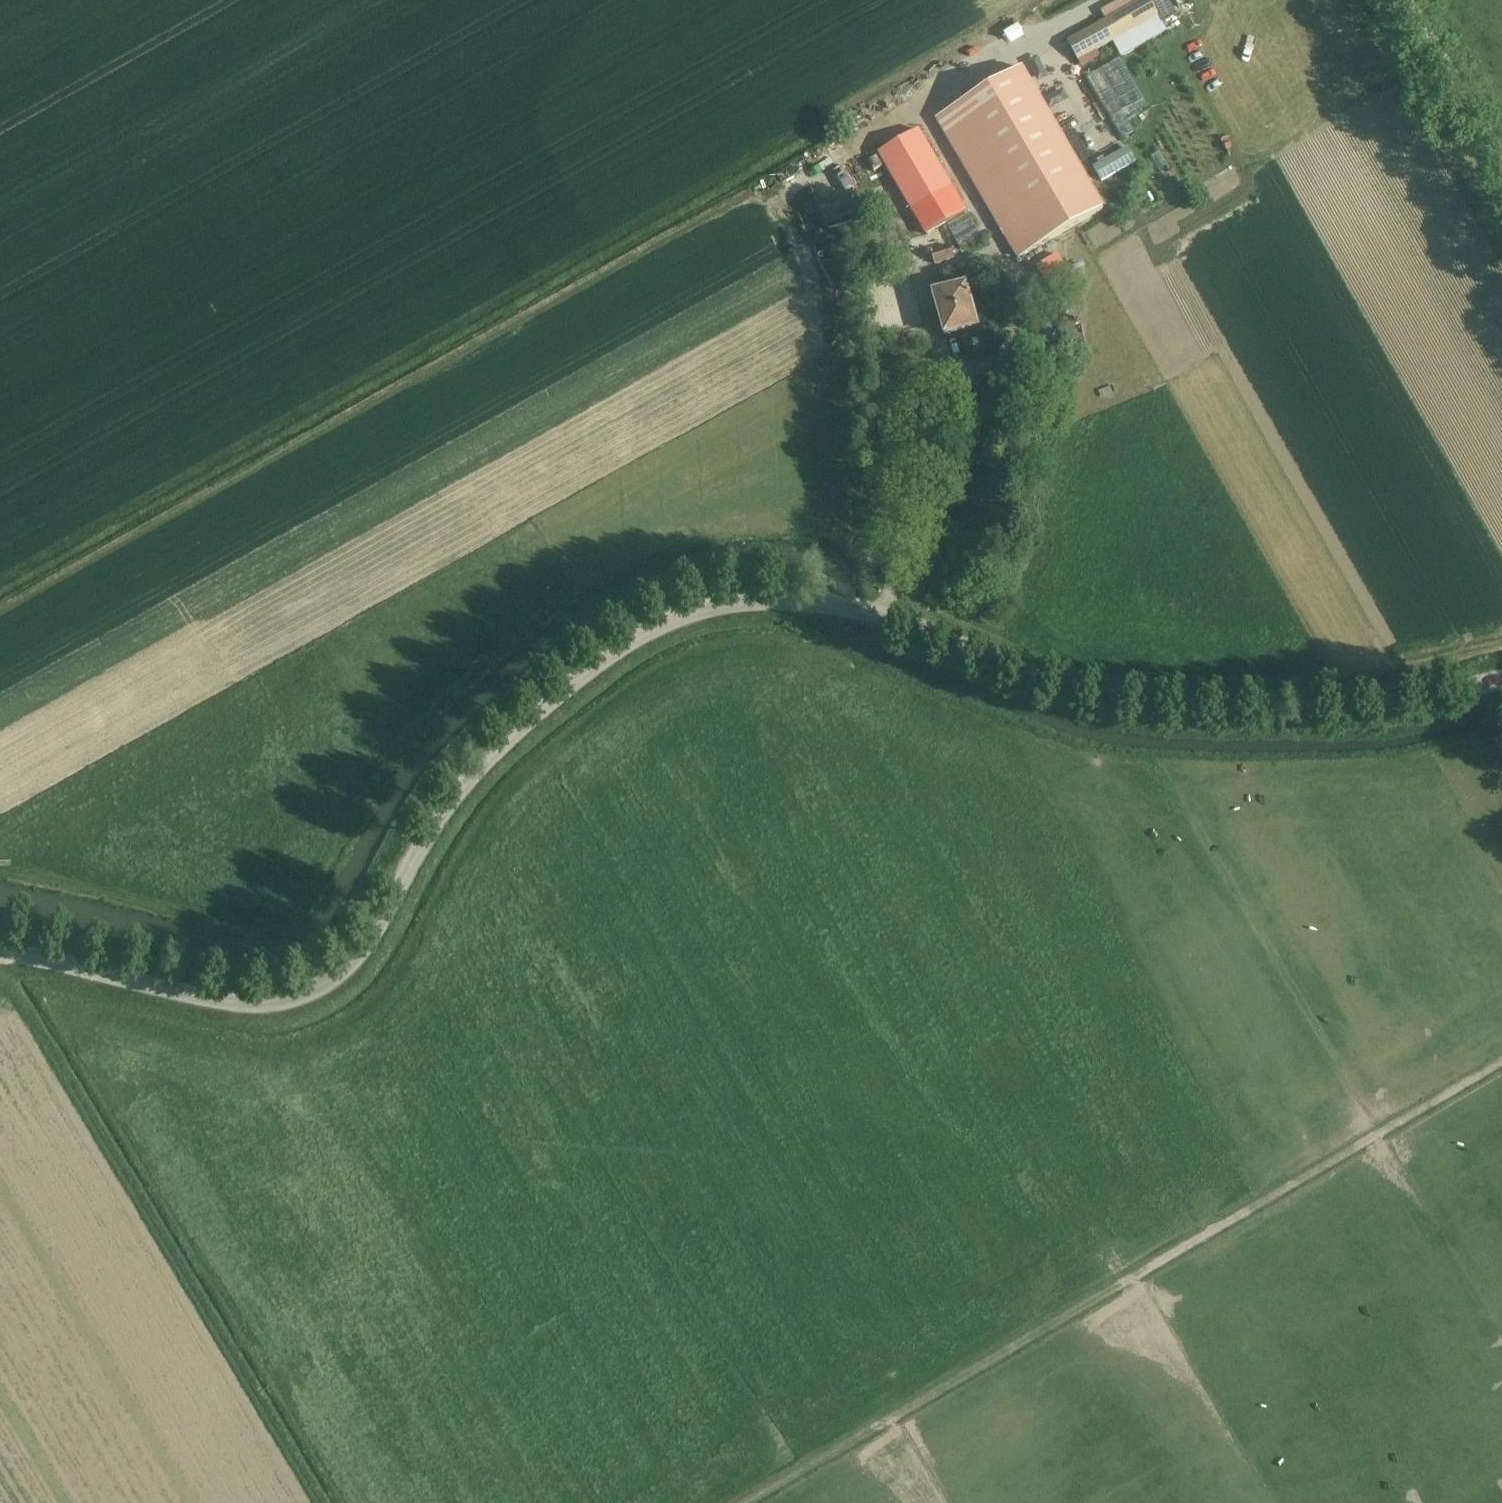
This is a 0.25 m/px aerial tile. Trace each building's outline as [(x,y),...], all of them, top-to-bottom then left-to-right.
[(1158,15),(1150,0),(1141,0),(1067,41),(1077,60),(1158,15)] [(1103,209),(1021,69),(938,117),(1020,258),(1103,209)] [(934,266),(955,260),(951,246),(930,252),(934,266)] [(899,270),(864,273),(865,286),(900,282),(899,270)] [(1066,273),(1054,278),(1057,286),(1069,282),(1066,273)] [(967,284),(932,294),(944,337),(978,327),(967,284)] [(1054,289),(1038,294),(1042,305),(1057,300),(1054,289)]
